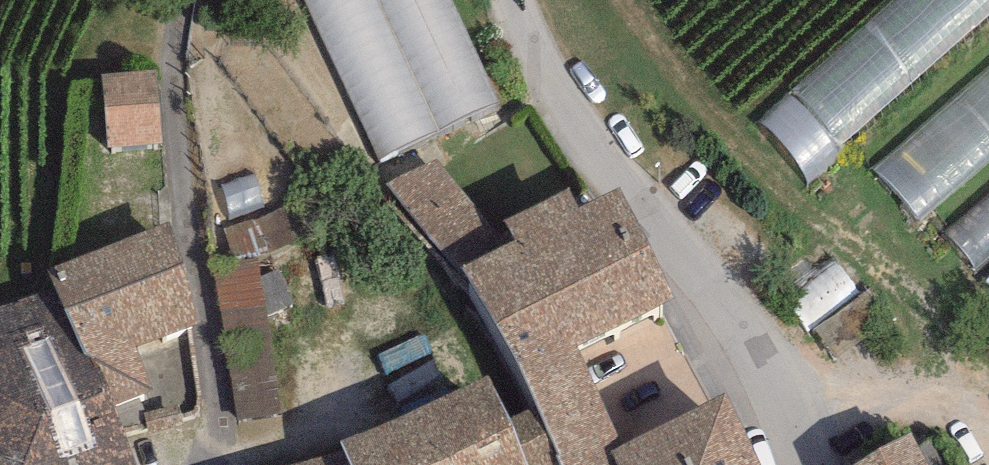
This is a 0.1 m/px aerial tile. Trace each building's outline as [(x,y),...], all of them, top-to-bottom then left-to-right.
[(379,164),(434,139),(370,0),(304,0),(379,164)] [(436,134),(498,106),(450,0),(374,0),(436,134)] [(757,133),(809,191),(988,32),(988,0),(907,0),(757,133)] [(868,178),(922,239),(988,179),(988,70),(868,178)] [(160,79),(103,82),(104,95),(107,156),(165,153),(160,79)] [(507,234),(436,163),(388,184),(408,211),(433,243),(454,272),(461,281),(517,254),(507,234)] [(940,242),(973,280),(988,266),(988,199),(940,242)] [(621,202),(581,224),(570,203),(507,234),(517,254),(461,281),(517,373),(533,400),(540,417),(558,464),(616,464),(625,461),(580,359),(676,312),(621,202)] [(408,211),(261,282),(268,320),(326,293),(433,243),(408,211)] [(198,333),(166,232),(64,272),(44,280),(53,297),(112,416),(151,392),(135,350),(190,335),(198,333)] [(433,243),(326,293),(354,329),(454,272),(433,243)] [(258,264),(214,269),(242,422),(285,413),(268,320),(261,282),(258,264)] [(517,373),(454,272),(354,329),(409,426),(487,387),(517,373)] [(980,295),(988,305),(988,287),(980,295)] [(53,297),(0,314),(0,464),(132,464),(120,436),(112,416),(53,297)] [(409,426),(345,455),(349,464),(558,464),(540,417),(507,431),(487,387),(409,426)] [(174,408),(144,417),(146,427),(149,437),(180,427),(177,418),(174,408)] [(625,461),(616,464),(755,464),(729,411),(625,461)] [(911,444),(873,464),(922,464),(911,444)] [(345,455),(316,464),(349,464),(345,455)]
